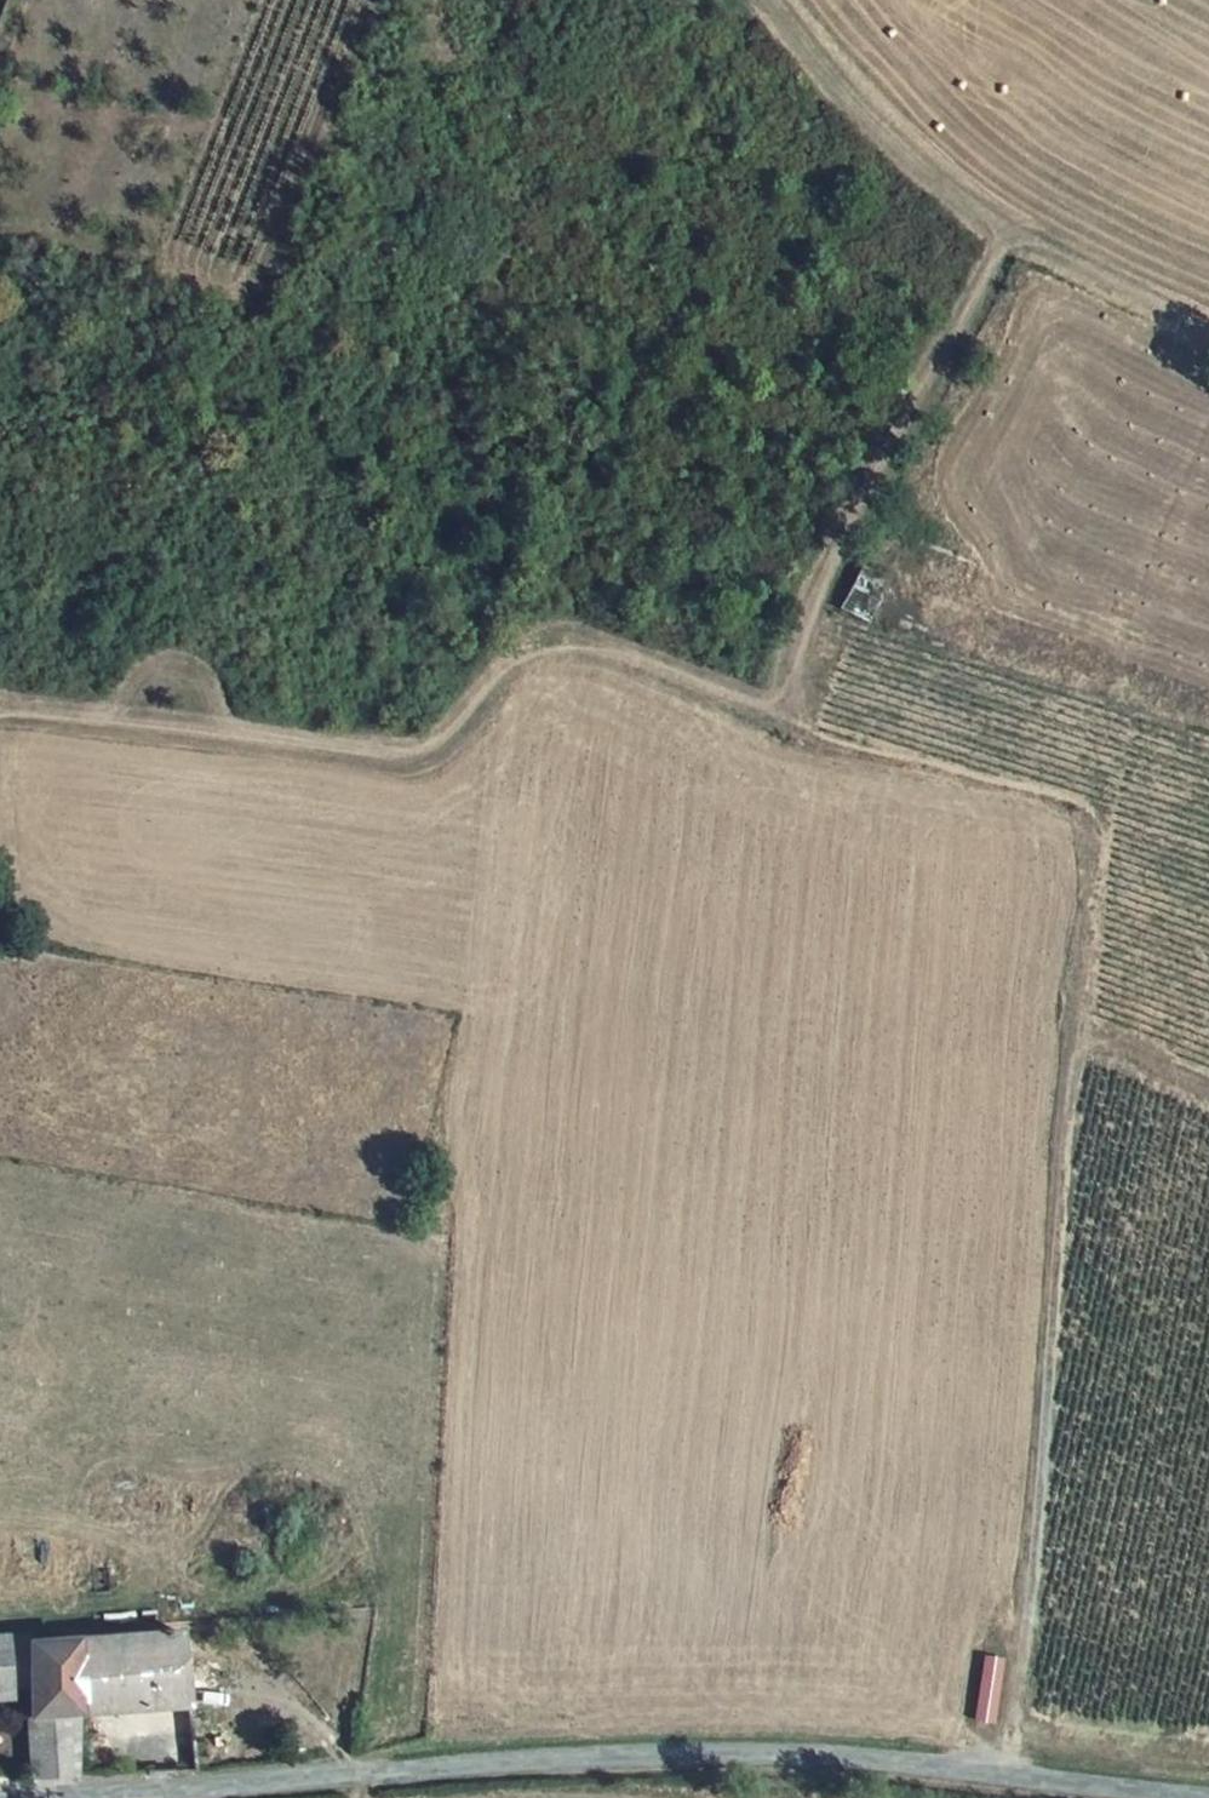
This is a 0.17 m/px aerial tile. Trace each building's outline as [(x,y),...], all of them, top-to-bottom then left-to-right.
[(873,612),(890,578),(863,565),(846,599),(873,612)] [(0,1635),(0,1702),(15,1701),(14,1691),(31,1690),(37,1785),(85,1782),(81,1720),(76,1643),(33,1646),(35,1675),(31,1675),(29,1633),(0,1635)] [(76,1643),(81,1720),(190,1713),(185,1636),(76,1643)]
